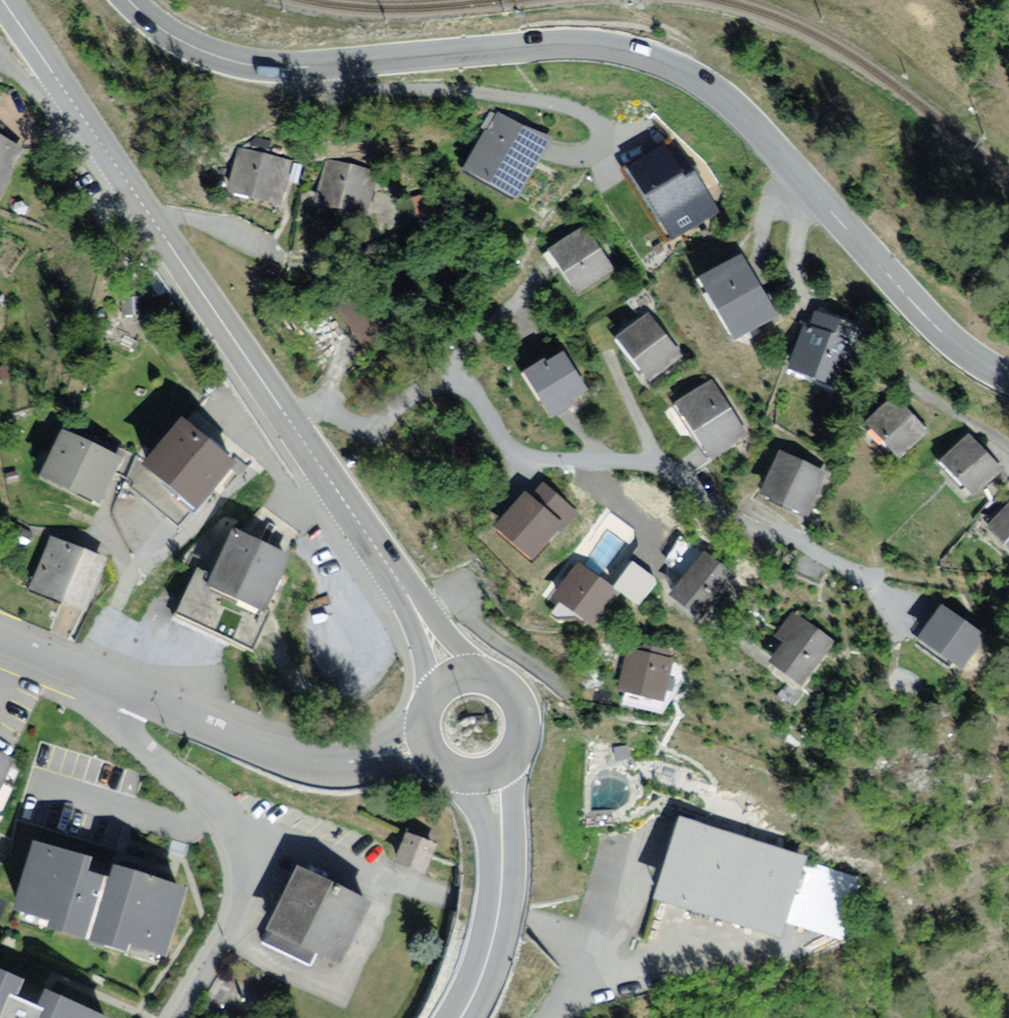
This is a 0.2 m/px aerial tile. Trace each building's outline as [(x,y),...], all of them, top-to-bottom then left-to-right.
[(555,141),(498,109),(464,172),(521,203),(555,141)] [(0,135),(0,204),(29,151),(0,135)] [(671,141),(626,171),(665,230),(711,200),(671,141)] [(290,161),(240,148),(227,196),(277,209),(290,161)] [(381,176),(326,159),(313,203),(367,220),(381,176)] [(587,230),(550,252),(578,298),(615,275),(587,230)] [(741,256),(695,283),(729,343),(776,317),(741,256)] [(375,282),(337,307),(373,359),(411,334),(375,282)] [(855,330),(813,313),(788,373),(830,390),(855,330)] [(653,315),(617,341),(648,385),(685,358),(653,315)] [(561,349),(519,374),(546,418),(588,393),(561,349)] [(713,381),(675,406),(712,463),(751,438),(713,381)] [(927,437),(894,402),(861,431),(894,467),(927,437)] [(236,464),(177,420),(139,470),(197,514),(236,464)] [(121,459),(59,428),(36,473),(99,504),(121,459)] [(998,474),(964,438),(935,464),(969,500),(998,474)] [(827,477),(778,454),(756,501),(805,524),(827,477)] [(577,511),(540,480),(495,532),(532,563),(577,511)] [(989,526),(1008,543),(1008,501),(989,526)] [(291,557),(236,531),(213,579),(200,573),(180,614),(253,649),(273,608),(267,606),(291,557)] [(111,558),(50,535),(28,593),(88,617),(111,558)] [(733,579),(702,555),(668,597),(699,621),(733,579)] [(979,639),(936,608),(910,644),(953,675),(979,639)] [(836,644),(795,612),(771,642),(778,647),(761,667),(797,695),(836,644)] [(674,662),(624,647),(610,696),(660,710),(674,662)] [(0,760),(0,790),(12,766),(0,760)] [(799,866),(676,828),(652,904),(776,942),(799,866)] [(92,857),(33,839),(13,906),(49,917),(47,922),(128,947),(129,941),(167,952),(188,885),(113,863),(109,874),(88,867),(92,857)] [(432,849),(409,840),(400,865),(423,874),(432,849)] [(368,907),(295,871),(262,935),(335,971),(368,907)] [(0,969),(0,1017),(114,1017),(45,987),(38,1001),(18,992),(24,980),(0,969)]
